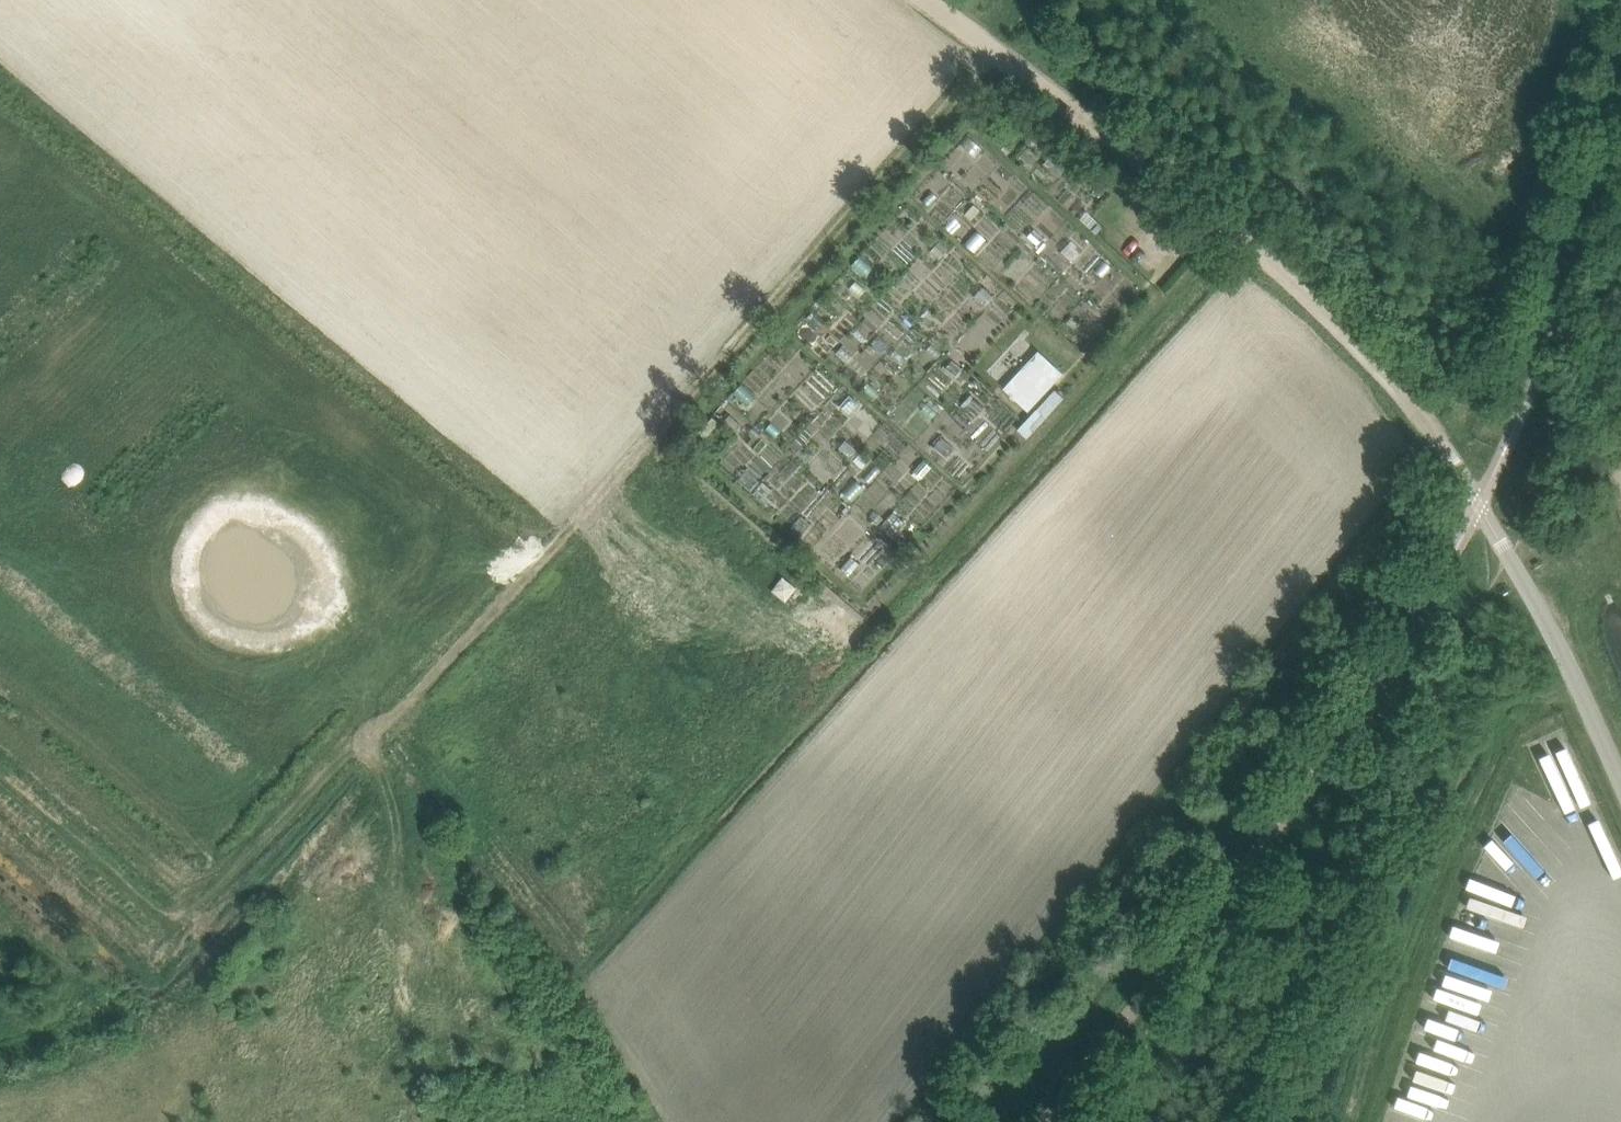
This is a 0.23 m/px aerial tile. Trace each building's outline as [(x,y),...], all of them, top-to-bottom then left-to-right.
[(983,356),(1004,307),(969,293),(977,275),(960,268),(949,295),(964,301),(962,306),(961,305),(960,309),(946,303),(938,321),(956,329),(960,320),(970,324),(961,347),(983,356)] [(1004,389),(1027,410),(1061,374),(1038,353),(1028,363),(1034,368),(1019,384),(1014,379),(1004,389)] [(813,619),(840,644),(859,623),(832,598),(813,619)] [(1443,953),(1397,1090),(1469,1114),(1496,1032),(1491,1031),(1499,1007),(1492,1005),(1502,973),(1443,953)]
